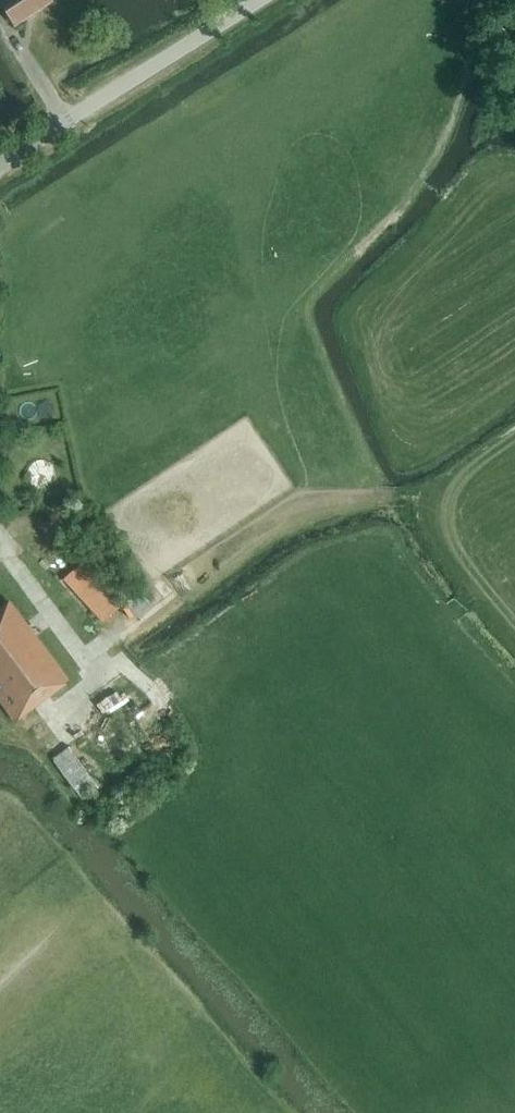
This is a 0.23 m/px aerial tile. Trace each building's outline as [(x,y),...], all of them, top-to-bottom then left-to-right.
[(52,0),(0,0),(0,7),(13,27),(53,1),(52,0)] [(48,458),(29,474),(43,490),(62,475),(48,458)] [(68,561),(55,547),(49,554),(62,567),(68,561)] [(118,607),(93,580),(78,594),(103,621),(118,607)] [(67,682),(9,602),(0,608),(0,703),(13,721),(67,682)] [(57,760),(84,798),(100,787),(73,749),(57,760)]
